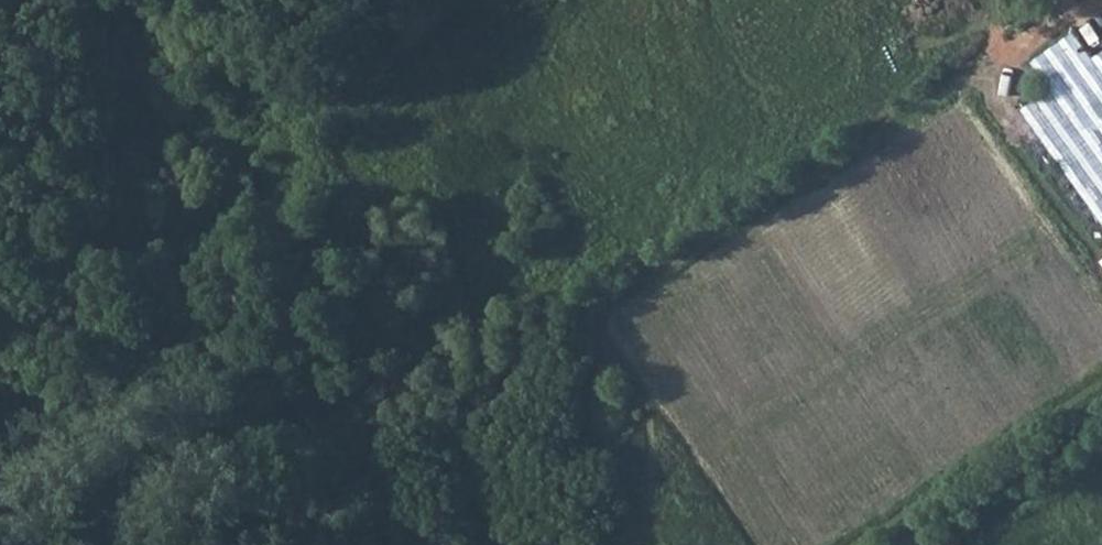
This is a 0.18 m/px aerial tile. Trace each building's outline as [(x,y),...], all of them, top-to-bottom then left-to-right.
[(1023,109),(1101,220),(1101,52),(1095,56),(1074,27),(1032,57),(1052,85),(1023,109)]
